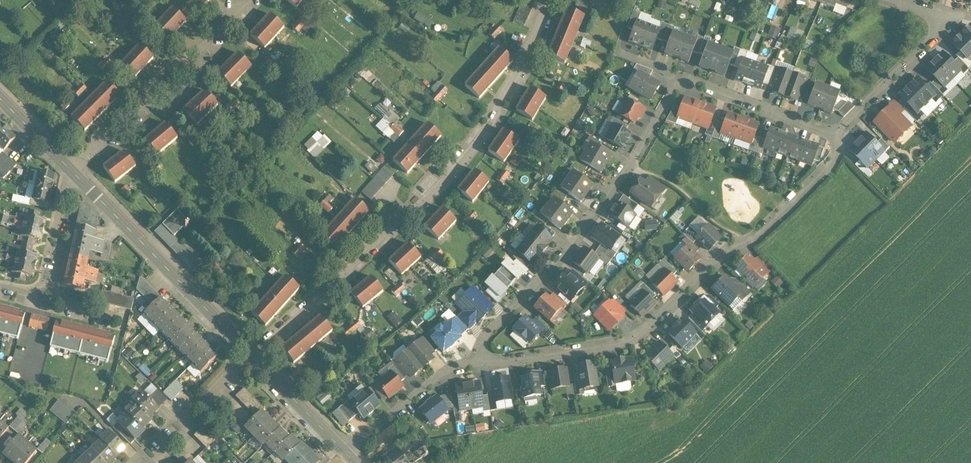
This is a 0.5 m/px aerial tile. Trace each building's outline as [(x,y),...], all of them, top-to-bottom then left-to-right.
[(514,21),(524,25),(535,0),(523,0),(514,21)] [(575,6),(585,11),(591,0),(578,0),(575,6)] [(834,8),(835,4),(837,0),(812,0),(834,8)] [(835,4),(846,8),(849,0),(837,0),(835,4)] [(172,9),(155,27),(168,40),(186,21),(172,9)] [(416,18),(428,25),(432,17),(420,10),(416,18)] [(583,17),(566,10),(547,56),(564,63),(583,17)] [(633,12),(627,28),(633,30),(637,21),(640,15),(633,12)] [(270,15),(251,35),(265,48),(283,27),(270,15)] [(300,20),(293,28),(297,32),(305,24),(300,20)] [(139,21),(131,30),(137,35),(144,27),(139,21)] [(633,30),(629,42),(640,46),(648,25),(637,21),(633,30)] [(661,23),(658,29),(659,30),(656,39),(662,41),(668,26),(661,23)] [(648,25),(640,46),(651,50),(656,39),(659,30),(658,29),(648,25)] [(502,30),(496,26),(488,34),(494,39),(502,30)] [(674,28),(668,26),(662,41),(668,43),(672,32),(673,32),(674,28)] [(791,27),(789,39),(802,42),(804,30),(791,27)] [(970,27),(962,36),(970,45),(970,28),(970,27)] [(778,34),(770,31),(768,36),(776,39),(778,34)] [(673,32),(672,32),(668,43),(664,54),(671,57),(672,56),(676,58),(684,36),(673,32)] [(696,41),(684,36),(676,58),(681,59),(680,61),(688,63),(692,52),(696,41)] [(962,36),(953,45),(960,52),(969,62),(970,61),(970,60),(970,45),(962,36)] [(697,37),(696,41),(692,52),(698,54),(704,39),(697,37)] [(704,39),(698,54),(704,56),(708,45),(711,39),(704,37),(704,39)] [(708,45),(704,56),(699,67),(707,70),(707,69),(712,71),(720,49),(708,45)] [(139,46),(122,64),(136,77),(153,59),(139,46)] [(740,50),(734,48),(732,54),(728,65),(734,67),(740,50)] [(498,49),(465,86),(479,98),(512,61),(498,49)] [(732,54),(720,49),(712,71),(717,72),(716,74),(724,76),(728,65),(732,54)] [(747,53),(740,50),(734,67),(739,69),(743,60),(744,60),(747,53)] [(960,52),(956,56),(958,59),(968,69),(970,65),(970,63),(970,61),(969,62),(960,52)] [(238,53),(218,74),(231,86),(251,66),(238,53)] [(953,64),(943,54),(935,62),(952,79),(960,72),(961,71),(953,64)] [(107,59),(103,63),(108,68),(112,63),(107,59)] [(268,59),(260,67),(265,72),(273,64),(268,59)] [(968,69),(958,59),(953,64),(961,71),(960,72),(964,75),(969,70),(968,69)] [(744,60),(743,60),(739,69),(735,80),(747,85),(755,64),(744,60)] [(952,79),(935,62),(927,70),(936,80),(944,88),(944,87),(952,79)] [(108,68),(103,63),(99,67),(104,72),(108,68)] [(653,71),(636,64),(633,70),(639,74),(640,73),(648,78),(653,71)] [(766,68),(755,64),(747,85),(749,86),(759,90),(762,83),(767,69),(766,68)] [(767,69),(762,83),(767,85),(774,68),(767,66),(766,68),(767,69)] [(774,68),(767,85),(773,87),(779,71),(774,68)] [(792,75),(779,71),(773,87),(771,92),(773,93),(773,94),(776,95),(777,95),(783,97),(792,75)] [(648,78),(640,73),(639,74),(631,89),(650,100),(659,84),(648,78)] [(804,80),(792,75),(783,97),(786,98),(789,99),(790,100),(792,102),(793,101),(795,102),(797,96),(804,80)] [(926,88),(917,79),(909,88),(927,106),(935,98),(936,98),(926,88)] [(804,80),(797,96),(803,99),(804,95),(809,82),(804,80)] [(944,88),(936,80),(932,85),(943,96),(948,91),(944,87),(944,88)] [(70,84),(76,90),(79,87),(73,81),(70,84)] [(107,83),(72,118),(85,131),(120,96),(107,83)] [(565,86),(559,83),(556,88),(562,92),(565,86)] [(76,90),(74,93),(78,97),(87,89),(82,84),(79,87),(76,90)] [(827,89),(815,84),(810,97),(806,106),(814,109),(814,108),(819,110),(827,89)] [(932,85),(930,84),(926,88),(936,98),(935,98),(938,101),(943,96),(932,85)] [(442,86),(430,99),(435,103),(447,91),(442,86)] [(927,106),(909,88),(900,97),(908,105),(918,115),(919,114),(927,106)] [(545,98),(529,89),(516,111),(532,120),(545,98)] [(827,89),(819,110),(824,112),(823,113),(831,116),(839,93),(827,89)] [(204,92),(184,111),(196,124),(217,105),(204,92)] [(638,100),(629,95),(626,100),(635,105),(638,100)] [(810,97),(804,95),(803,99),(801,104),(806,106),(810,97)] [(700,104),(685,98),(681,109),(677,118),(678,118),(692,123),(700,104)] [(235,99),(226,107),(230,112),(240,104),(235,99)] [(626,100),(625,99),(622,104),(623,108),(619,115),(634,123),(637,118),(638,119),(639,118),(641,116),(641,114),(640,113),(642,109),(635,105),(626,100)] [(904,110),(895,101),(890,106),(891,108),(892,107),(900,116),(905,111),(904,110)] [(70,106),(66,102),(61,107),(65,111),(70,106)] [(847,103),(837,113),(843,118),(853,109),(847,103)] [(715,109),(700,104),(692,123),(707,129),(711,120),(715,109)] [(918,115),(908,105),(904,110),(905,111),(916,122),(921,117),(919,114),(918,115)] [(681,109),(674,106),(665,121),(675,125),(678,118),(677,118),(681,109)] [(900,116),(892,107),(891,108),(875,124),(894,143),(904,134),(902,133),(909,127),(910,128),(911,127),(900,116)] [(743,119),(728,114),(724,125),(720,134),(721,134),(735,139),(743,119)] [(628,127),(612,118),(609,123),(613,126),(613,125),(625,132),(628,127)] [(758,125),(743,119),(735,139),(750,144),(750,145),(753,137),(758,125)] [(711,120),(707,129),(704,135),(712,138),(717,122),(711,120)] [(717,122),(712,138),(719,140),(721,134),(720,134),(724,125),(717,122)] [(165,124),(146,141),(158,155),(177,139),(165,124)] [(403,131),(394,124),(389,129),(398,137),(403,131)] [(427,124),(392,161),(406,174),(440,136),(427,124)] [(613,126),(605,139),(622,148),(630,135),(625,132),(613,125),(613,126)] [(6,129),(0,135),(0,148),(4,151),(15,139),(9,133),(9,132),(6,129)] [(532,129),(526,138),(532,142),(538,132),(532,129)] [(182,134),(188,141),(193,137),(186,130),(182,134)] [(305,144),(316,157),(332,142),(321,130),(305,144)] [(793,138),(771,130),(770,130),(766,141),(763,148),(764,148),(787,157),(794,138),(793,138)] [(518,141),(503,131),(488,152),(503,162),(518,141)] [(202,138),(198,133),(193,137),(198,142),(202,138)] [(876,145),(867,135),(859,143),(875,160),(883,152),(884,152),(876,145)] [(197,143),(193,137),(188,141),(193,146),(197,143)] [(601,143),(589,137),(586,142),(590,144),(598,149),(601,143)] [(753,137),(750,145),(750,144),(748,150),(755,153),(760,139),(753,137)] [(817,147),(795,139),(794,138),(787,157),(811,166),(813,160),(818,147),(817,147)] [(760,139),(755,153),(761,155),(764,148),(763,148),(766,141),(760,139)] [(890,148),(881,140),(876,145),(884,152),(883,152),(885,153),(890,148)] [(859,143),(858,143),(850,151),(860,161),(867,168),(875,160),(859,143)] [(598,149),(590,144),(585,153),(606,165),(611,156),(598,149)] [(823,149),(818,147),(813,160),(819,162),(823,149)] [(10,160),(2,152),(0,154),(0,170),(10,160)] [(125,153),(105,168),(116,183),(136,167),(125,153)] [(606,165),(585,153),(580,162),(588,166),(600,173),(606,165)] [(580,162),(576,159),(573,164),(585,171),(588,166),(580,162)] [(0,170),(0,173),(4,178),(16,166),(10,160),(0,170)] [(860,161),(855,166),(863,174),(868,169),(867,168),(860,161)] [(583,173),(572,165),(569,170),(572,172),(580,178),(583,173)] [(158,166),(149,173),(153,178),(162,171),(158,166)] [(384,167),(362,192),(370,200),(393,175),(384,167)] [(488,183),(474,171),(458,191),(472,202),(488,183)] [(503,171),(496,180),(502,184),(509,175),(503,171)] [(54,176),(38,172),(37,176),(35,186),(51,190),(54,176)] [(580,178),(572,172),(566,180),(586,194),(592,186),(580,178)] [(666,190),(648,177),(644,183),(659,194),(659,195),(661,196),(666,190)] [(586,194),(566,180),(561,189),(568,194),(580,203),(586,194)] [(640,180),(630,193),(650,207),(659,195),(659,194),(644,183),(640,180)] [(51,190),(35,186),(32,199),(32,201),(48,204),(51,190)] [(561,189),(557,186),(553,191),(565,199),(568,194),(561,189)] [(128,187),(122,191),(126,195),(131,191),(128,187)] [(564,200),(553,192),(550,196),(553,199),(561,205),(564,200)] [(638,206),(623,195),(617,204),(632,214),(638,206)] [(32,201),(32,199),(22,197),(20,203),(31,206),(32,201)] [(561,205),(553,199),(547,207),(566,222),(572,214),(561,205)] [(355,200),(322,237),(335,249),(368,212),(355,200)] [(18,203),(9,201),(7,207),(17,209),(18,203)] [(333,209),(325,201),(320,206),(329,214),(333,209)] [(616,203),(609,215),(627,227),(635,216),(632,214),(617,204),(616,203)] [(89,208),(81,204),(78,219),(89,222),(89,220),(97,221),(98,217),(93,211),(89,208)] [(566,222),(547,207),(541,215),(548,221),(560,230),(566,222)] [(442,209),(424,228),(438,240),(455,222),(442,209)] [(177,210),(162,225),(174,237),(188,222),(177,210)] [(472,211),(464,220),(469,225),(477,216),(472,211)] [(27,217),(25,217),(24,222),(14,220),(13,226),(22,228),(20,238),(23,238),(22,243),(32,246),(34,240),(40,242),(44,221),(43,221),(43,218),(39,217),(39,214),(28,212),(27,217)] [(541,215),(537,212),(534,217),(544,226),(545,226),(548,221),(541,215)] [(699,218),(690,227),(698,236),(700,234),(699,233),(701,232),(701,233),(707,227),(699,218)] [(89,222),(78,219),(77,225),(88,227),(89,222)] [(95,231),(97,221),(89,220),(89,222),(88,227),(87,230),(94,231),(95,231)] [(648,229),(660,229),(659,220),(647,220),(648,229)] [(602,224),(592,238),(601,245),(609,251),(610,250),(619,237),(602,224)] [(88,227),(77,225),(70,257),(88,261),(90,252),(92,240),(94,231),(87,230),(88,227)] [(174,237),(162,225),(155,232),(170,248),(177,241),(174,237)] [(545,226),(544,226),(541,231),(551,239),(555,234),(545,226)] [(541,231),(536,227),(526,239),(542,253),(547,246),(552,240),(551,239),(541,231)] [(698,236),(690,227),(683,234),(686,238),(688,239),(692,244),(697,239),(696,238),(698,236)] [(707,227),(701,233),(701,232),(699,233),(700,234),(698,236),(696,238),(697,239),(708,251),(720,240),(707,227)] [(688,239),(686,238),(682,243),(686,247),(694,254),(698,250),(692,244),(688,239)] [(542,253),(526,239),(516,252),(530,264),(531,265),(536,258),(537,259),(542,253)] [(104,243),(92,240),(90,252),(102,255),(104,243)] [(186,249),(177,241),(170,248),(179,256),(186,249)] [(111,244),(104,243),(102,255),(109,256),(111,244)] [(300,245),(293,253),(298,258),(305,249),(300,245)] [(420,258),(407,245),(389,262),(401,275),(420,258)] [(609,251),(601,245),(596,251),(610,261),(616,254),(610,250),(609,251)] [(686,247),(675,258),(688,271),(699,260),(694,254),(686,247)] [(32,250),(21,248),(19,254),(17,253),(16,258),(6,256),(5,262),(15,264),(13,274),(15,275),(14,280),(25,282),(26,277),(32,278),(37,257),(35,257),(36,254),(31,253),(32,250)] [(201,264),(186,249),(179,256),(193,271),(201,264)] [(437,249),(429,258),(434,263),(442,254),(437,249)] [(584,249),(573,263),(587,273),(597,259),(598,259),(593,256),(584,249)] [(596,251),(593,256),(598,259),(597,259),(607,266),(610,261),(596,251)] [(530,264),(516,252),(513,257),(516,261),(526,269),(530,264)] [(88,261),(70,257),(64,286),(82,290),(84,281),(86,269),(88,261)] [(758,269),(747,258),(737,268),(748,278),(746,280),(753,287),(766,274),(760,267),(758,269)] [(676,273),(663,260),(657,266),(663,272),(664,271),(671,278),(676,273)] [(512,265),(507,261),(502,267),(503,267),(497,273),(510,286),(516,280),(517,280),(522,275),(522,274),(512,265)] [(526,269),(516,261),(512,265),(522,274),(522,275),(523,276),(528,270),(526,269)] [(392,268),(387,271),(393,283),(399,279),(392,268)] [(98,272),(86,269),(84,281),(95,284),(98,272)] [(587,282),(573,271),(569,276),(582,288),(587,282)] [(663,272),(651,283),(663,296),(676,283),(671,278),(664,271),(663,272)] [(510,286),(497,273),(492,279),(491,278),(486,284),(490,289),(500,298),(501,298),(506,292),(505,291),(510,286)] [(569,276),(566,273),(554,287),(567,299),(573,293),(576,295),(582,288),(569,276)] [(149,286),(140,277),(136,290),(140,294),(149,286)] [(300,290),(286,277),(253,314),(267,326),(300,290)] [(370,277),(351,294),(362,308),(382,292),(370,277)] [(733,286),(725,277),(712,290),(728,307),(729,307),(739,297),(741,294),(733,286)] [(751,293),(738,281),(733,286),(741,294),(739,297),(743,301),(751,293)] [(400,284),(391,292),(396,297),(405,290),(400,284)] [(655,297),(643,284),(638,288),(642,292),(651,301),(655,297)] [(149,286),(140,294),(144,298),(153,290),(149,286)] [(472,289),(457,304),(465,312),(476,323),(477,323),(492,307),(472,289)] [(500,298),(490,289),(486,293),(497,304),(501,298),(500,298)] [(153,290),(144,298),(148,302),(157,294),(153,290)] [(134,299),(102,292),(99,303),(131,310),(134,299)] [(642,292),(629,305),(641,317),(654,304),(651,301),(642,292)] [(157,294),(148,302),(152,306),(152,307),(160,299),(161,298),(157,294)] [(566,306),(553,294),(547,301),(559,311),(560,310),(562,311),(566,306)] [(547,301),(543,297),(534,308),(550,322),(559,311),(547,301)] [(719,306),(710,297),(706,301),(714,310),(719,306)] [(743,301),(739,297),(729,307),(733,311),(743,301)] [(706,301),(703,298),(690,311),(693,314),(705,327),(718,314),(714,310),(706,301)] [(160,299),(152,307),(152,306),(144,314),(147,318),(152,323),(168,307),(169,306),(166,304),(165,304),(160,299)] [(626,312),(613,299),(609,303),(622,316),(626,312)] [(608,303),(595,316),(609,330),(622,317),(622,316),(609,303),(608,303)] [(248,310),(243,305),(237,312),(242,317),(248,310)] [(0,307),(0,326),(20,331),(25,314),(0,307)] [(168,307),(152,323),(155,325),(155,326),(160,332),(161,331),(176,315),(177,315),(174,311),(173,312),(168,307)] [(394,311),(388,316),(397,326),(403,321),(394,311)] [(476,323),(465,312),(457,319),(467,330),(476,323)] [(705,327),(693,314),(688,319),(693,324),(701,332),(705,327)] [(176,315),(161,331),(163,334),(168,340),(169,339),(184,324),(185,323),(182,320),(182,321),(176,315)] [(49,320),(31,316),(28,327),(46,332),(49,320)] [(320,317),(282,349),(293,363),(332,331),(320,317)] [(533,325),(524,317),(513,329),(529,344),(539,332),(540,332),(533,325)] [(457,319),(456,318),(451,323),(462,335),(467,330),(457,319)] [(548,329),(537,320),(533,325),(540,332),(539,332),(542,335),(548,329)] [(689,328),(681,320),(667,333),(681,348),(695,335),(695,334),(689,328)] [(356,321),(343,332),(347,338),(360,327),(356,321)] [(85,329),(56,322),(51,340),(52,340),(81,347),(85,329)] [(442,330),(440,328),(435,332),(437,334),(431,339),(443,353),(460,339),(459,338),(462,335),(451,323),(442,330)] [(184,324),(169,339),(172,342),(171,343),(176,348),(177,347),(193,332),(193,331),(191,329),(190,329),(184,324)] [(701,332),(693,324),(689,328),(695,334),(695,335),(700,341),(705,336),(701,332)] [(0,326),(0,335),(18,340),(20,331),(0,326)] [(114,337),(85,329),(81,347),(109,354),(110,354),(114,337)] [(193,332),(177,347),(180,351),(179,351),(184,356),(185,356),(201,340),(199,337),(198,337),(193,332)] [(434,352),(423,339),(418,342),(430,356),(434,352)] [(81,347),(52,340),(50,348),(78,356),(81,347)] [(201,340),(185,356),(188,359),(187,359),(192,365),(193,364),(209,349),(209,348),(207,345),(206,346),(201,340)] [(430,356),(418,342),(408,351),(422,369),(428,364),(429,365),(431,363),(431,362),(433,360),(430,356)] [(668,351),(659,342),(644,356),(653,366),(653,368),(655,370),(658,370),(659,371),(673,357),(668,351)] [(109,354),(81,347),(78,356),(107,363),(109,354)] [(680,356),(672,347),(668,351),(673,357),(676,360),(680,356)] [(209,349),(193,364),(196,367),(195,368),(201,373),(218,356),(215,353),(214,354),(209,349)] [(422,369),(408,351),(397,360),(408,374),(411,378),(413,376),(414,377),(417,375),(417,373),(422,369)] [(623,360),(615,361),(616,362),(611,362),(612,369),(614,384),(615,384),(622,382),(622,383),(630,382),(629,381),(634,380),(631,359),(623,360)] [(408,374),(397,360),(392,364),(393,365),(403,378),(408,374)] [(593,364),(577,367),(579,378),(581,390),(582,390),(597,387),(593,364)] [(403,378),(393,365),(388,370),(391,373),(399,383),(404,379),(403,378)] [(298,369),(289,377),(294,382),(303,375),(298,369)] [(565,369),(548,372),(551,390),(565,388),(568,387),(568,386),(565,369)] [(612,369),(605,370),(608,388),(616,386),(615,384),(614,384),(612,369)] [(391,373),(377,385),(388,398),(402,386),(399,383),(391,373)] [(542,373),(536,374),(539,388),(545,387),(542,373)] [(532,377),(522,379),(523,388),(522,390),(523,399),(529,398),(529,397),(530,397),(533,400),(536,400),(538,396),(539,396),(540,396),(539,388),(536,374),(532,374),(532,377)] [(508,378),(491,381),(493,393),(494,403),(495,403),(511,400),(508,378)] [(579,378),(573,379),(574,385),(576,396),(583,395),(582,390),(581,390),(579,378)] [(184,389),(176,381),(171,385),(180,394),(184,389)] [(479,383),(467,385),(471,409),(482,407),(483,407),(481,397),(479,383)] [(180,394),(171,385),(167,389),(176,398),(180,394)] [(467,385),(456,387),(458,401),(460,411),(471,409),(467,385)] [(574,385),(568,386),(568,387),(565,388),(567,399),(576,398),(576,396),(574,385)] [(244,388),(235,397),(240,401),(248,393),(244,388)] [(176,398),(167,389),(163,393),(171,402),(176,398)] [(166,400),(157,390),(152,395),(162,404),(166,400)] [(351,403),(350,403),(359,414),(363,418),(368,415),(373,412),(372,411),(379,406),(366,390),(351,403)] [(148,399),(142,392),(132,402),(134,404),(148,418),(158,408),(148,399)] [(248,393),(240,401),(243,405),(252,397),(248,393)] [(493,393),(487,394),(487,396),(490,411),(497,410),(495,403),(494,403),(493,393)] [(162,404),(152,395),(148,399),(158,408),(162,404)] [(451,395),(440,397),(437,399),(447,411),(453,410),(452,402),(451,395)] [(487,396),(481,397),(483,407),(482,407),(483,413),(490,412),(490,411),(487,396)] [(252,397),(243,405),(247,409),(256,401),(252,397)] [(437,399),(436,397),(420,410),(431,424),(447,411),(437,399)] [(349,400),(338,410),(348,422),(359,414),(350,403),(351,403),(349,400)] [(256,401),(247,409),(251,413),(260,405),(256,401)] [(458,401),(452,402),(453,410),(454,417),(461,416),(460,411),(458,401)] [(148,418),(134,404),(125,413),(127,415),(141,429),(151,420),(148,418)] [(75,414),(64,405),(55,416),(66,425),(75,414)] [(260,405),(251,413),(255,417),(261,411),(261,412),(264,409),(260,405)] [(112,413),(106,407),(103,410),(109,416),(112,413)] [(255,417),(244,428),(254,437),(270,421),(261,412),(261,411),(255,417)] [(141,429),(127,415),(118,424),(124,431),(134,441),(143,431),(141,429)] [(118,424),(112,417),(107,422),(120,435),(124,431),(118,424)] [(17,419),(10,428),(14,432),(22,422),(17,419)] [(29,424),(24,420),(22,422),(14,432),(19,436),(29,424)] [(270,421),(254,437),(263,446),(264,445),(279,430),(270,421)] [(8,429),(0,423),(0,439),(8,429)] [(202,428),(194,436),(198,440),(206,432),(202,428)] [(279,430),(264,445),(273,454),(274,453),(289,438),(281,429),(279,430)] [(134,441),(124,431),(120,435),(130,445),(134,441)] [(125,449),(109,432),(100,441),(101,442),(116,457),(125,449)] [(206,432),(198,440),(202,444),(210,436),(206,432)] [(210,436),(202,444),(206,449),(215,440),(210,436)] [(289,438),(274,453),(283,462),(285,460),(300,445),(291,436),(289,438)] [(27,445),(18,437),(3,455),(12,462),(27,445)] [(46,440),(37,451),(42,455),(51,444),(46,440)] [(101,442),(91,451),(103,462),(111,462),(116,458),(116,457),(101,442)] [(398,452),(396,449),(386,456),(388,459),(386,461),(387,462),(417,462),(429,456),(419,442),(412,446),(410,444),(398,452)] [(285,460),(287,462),(300,462),(310,454),(301,444),(300,445),(285,460)] [(12,462),(13,462),(27,462),(36,453),(27,445),(12,462)] [(182,447),(174,455),(178,460),(187,452),(182,447)] [(91,451),(82,460),(85,462),(103,462),(91,451)] [(178,460),(181,462),(183,462),(190,455),(187,452),(178,460)] [(300,462),(319,462),(310,454),(300,462)]
